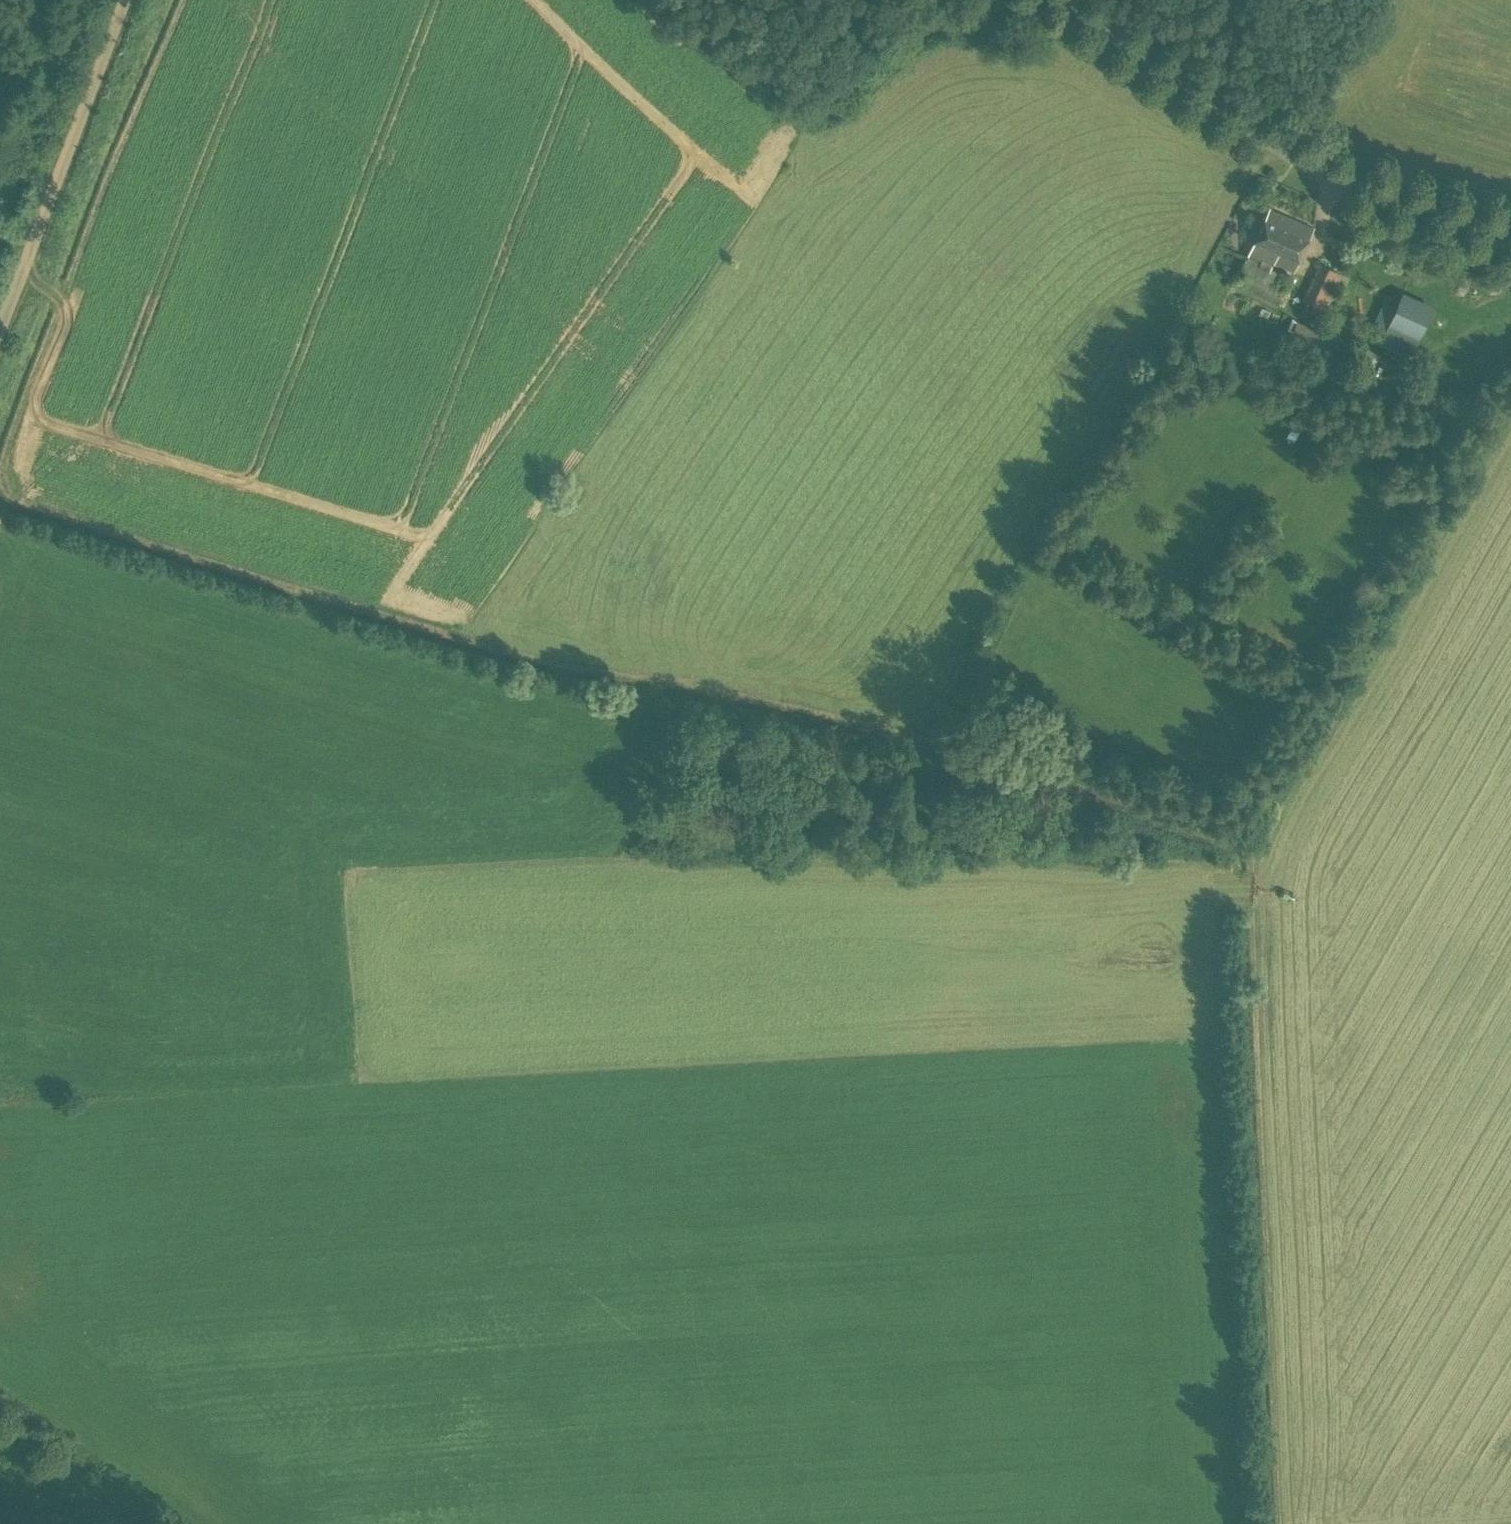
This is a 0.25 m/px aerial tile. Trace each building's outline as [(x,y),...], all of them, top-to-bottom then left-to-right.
[(1294,271),(1313,228),(1269,208),(1234,287),(1278,306),(1291,278),(1269,268),(1272,261),(1294,271)] [(1345,288),(1350,276),(1319,262),(1302,300),(1307,302),(1303,311),(1323,320),(1327,310),(1328,311),(1339,286),(1345,288)] [(1410,357),(1432,306),(1404,293),(1381,344),(1410,357)] [(1319,355),(1328,335),(1297,320),(1288,341),(1319,355)] [(1364,374),(1376,352),(1361,344),(1349,366),(1364,374)]
